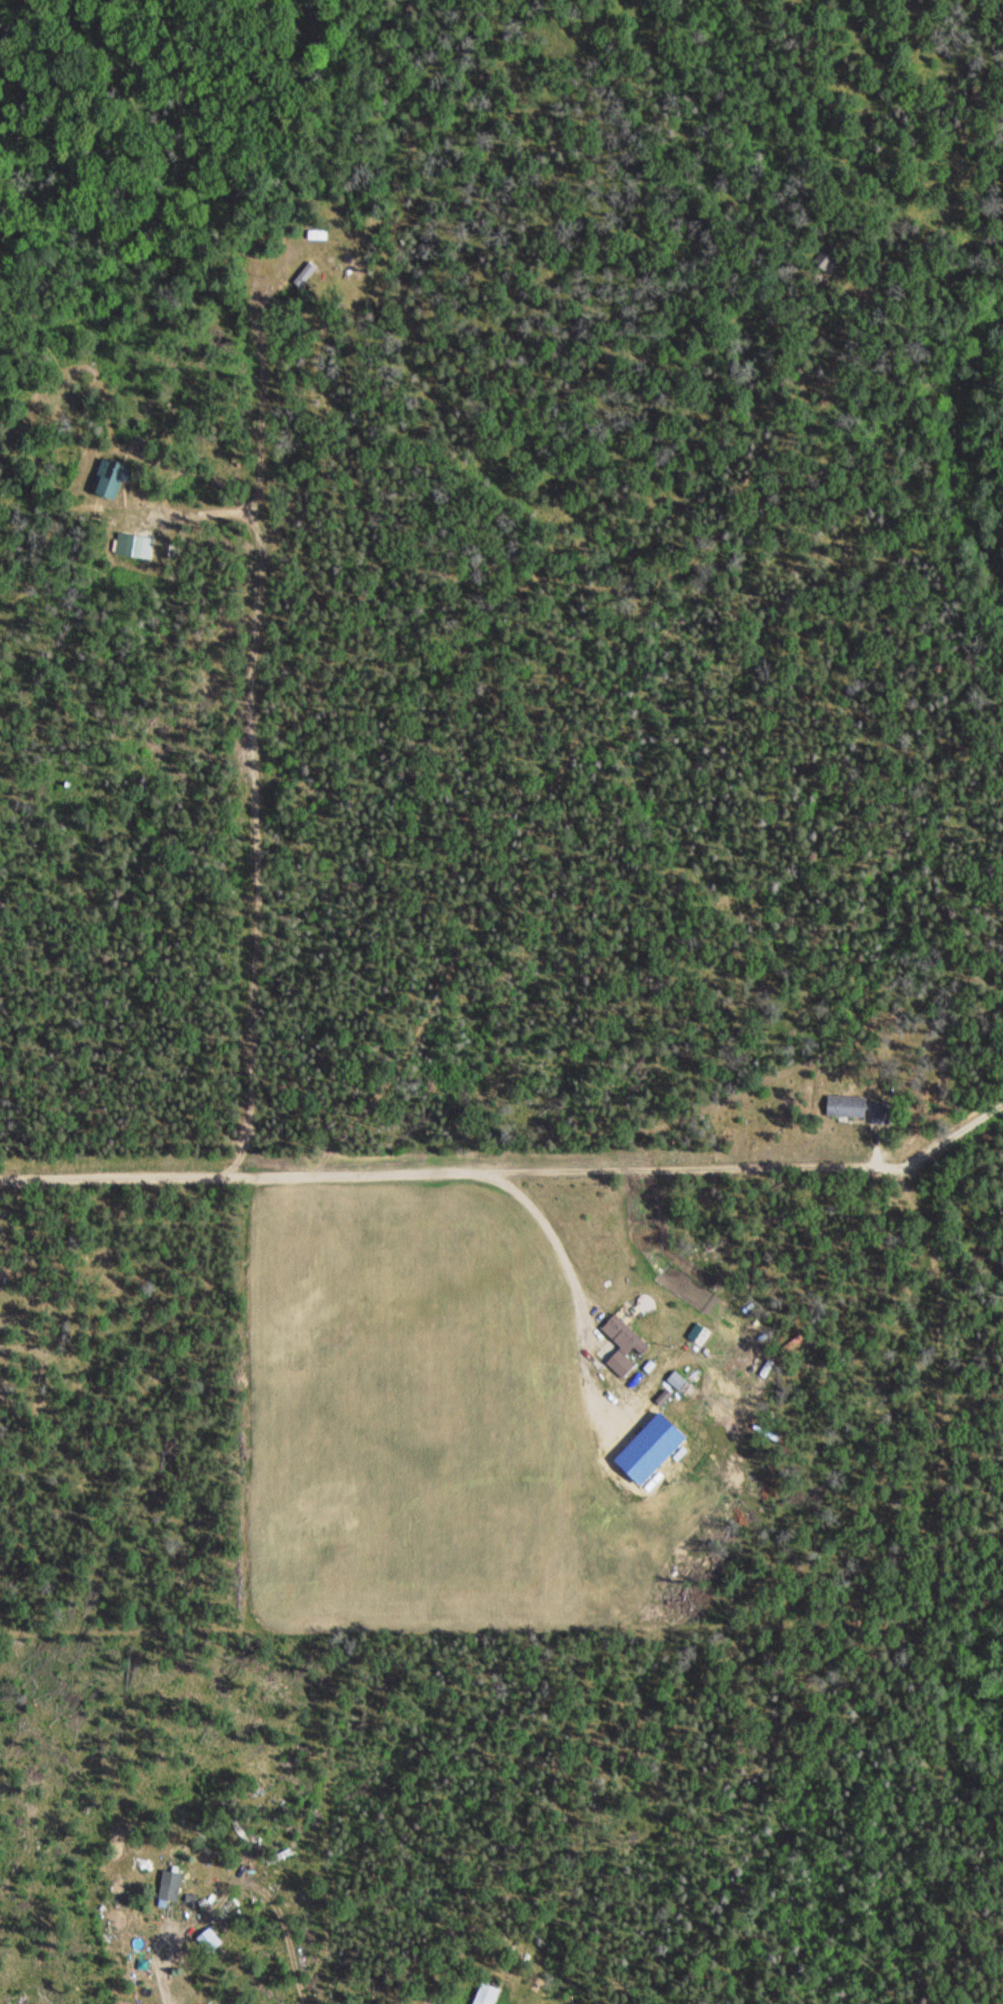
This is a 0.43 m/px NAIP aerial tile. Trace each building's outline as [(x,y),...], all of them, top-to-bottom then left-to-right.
[(327,239),(327,229),(307,229),(307,239),(327,239)] [(828,274),(839,263),(825,249),(814,259),(828,274)] [(362,261),(354,261),(354,279),(362,279),(362,261)] [(114,501),(129,467),(104,457),(90,490),(114,501)] [(139,536),(119,535),(117,553),(137,555),(139,536)] [(866,1097),(827,1095),(826,1116),(869,1117),(869,1124),(890,1124),(891,1103),(866,1102),(866,1097)] [(649,1347),(615,1314),(601,1328),(621,1348),(607,1363),(623,1379),(636,1365),(626,1356),(635,1346),(643,1353),(649,1347)] [(177,1903),(182,1874),(162,1870),(157,1899),(177,1903)] [(208,1953),(221,1943),(209,1928),(196,1939),(208,1953)] [(499,1991),(481,1983),(473,2003),(494,2003),(499,1991)]
